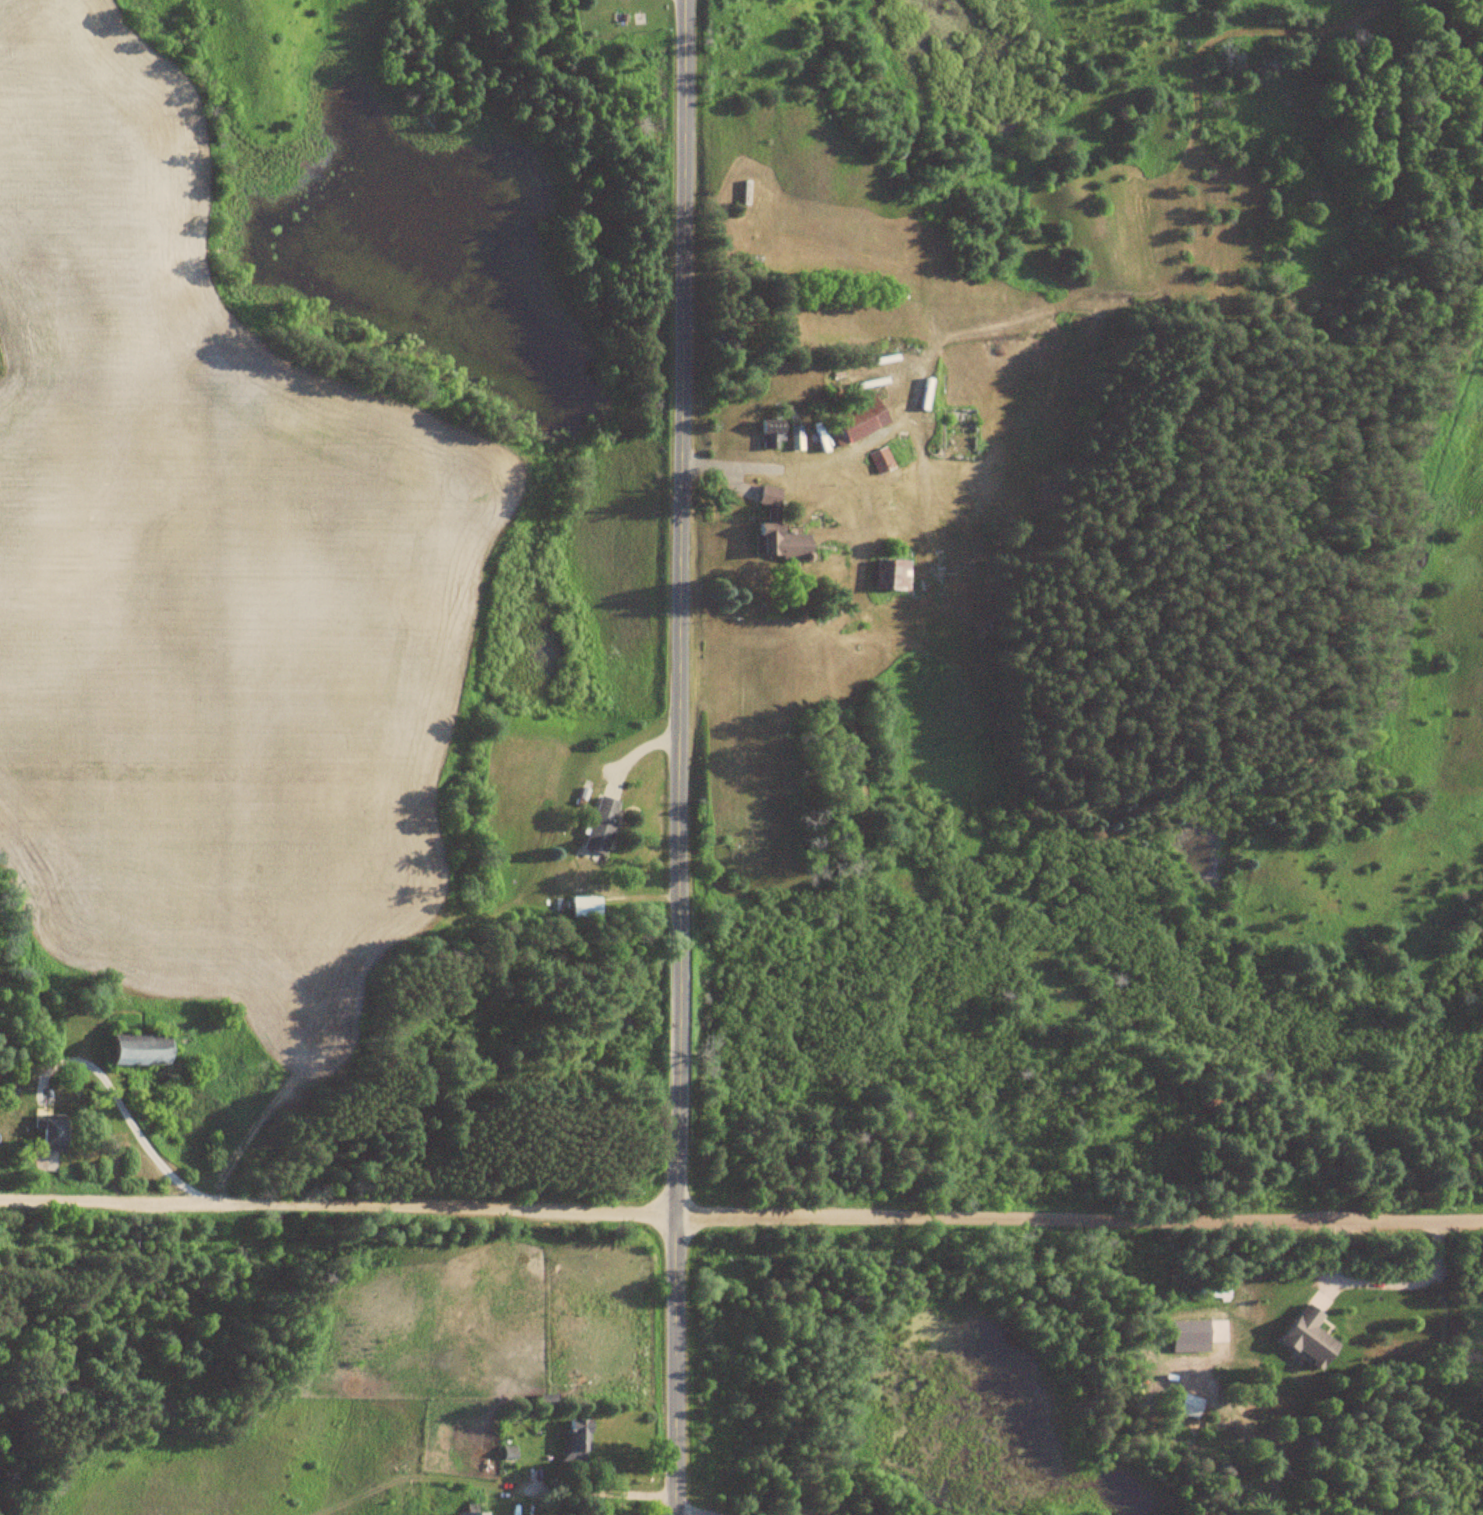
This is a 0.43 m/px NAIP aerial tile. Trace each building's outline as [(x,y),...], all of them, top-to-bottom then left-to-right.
[(921,411),(929,412),(936,381),(928,379),(921,411)] [(831,412),(846,445),(890,425),(875,391),(831,412)] [(763,450),(786,450),(786,420),(763,420),(763,450)] [(878,475),(896,468),(887,447),(869,454),(878,475)] [(812,558),(812,535),(782,534),(783,487),(762,487),(762,506),(763,506),(762,558),(812,558)] [(911,561),(880,561),(880,591),(911,591),(911,561)] [(620,801),(598,796),(586,850),(608,855),(620,801)] [(573,917),(601,917),(601,897),(573,897),(573,917)] [(170,1034),(115,1034),(115,1064),(170,1064),(170,1034)] [(67,1114),(36,1114),(36,1130),(44,1130),(44,1149),(67,1149),(67,1114)] [(1341,1343),(1317,1330),(1325,1314),(1305,1304),(1283,1346),(1327,1369),(1341,1343)] [(540,1408),(557,1408),(557,1394),(540,1394),(540,1408)] [(562,1430),(562,1463),(590,1463),(590,1419),(570,1419),(570,1430),(562,1430)]
